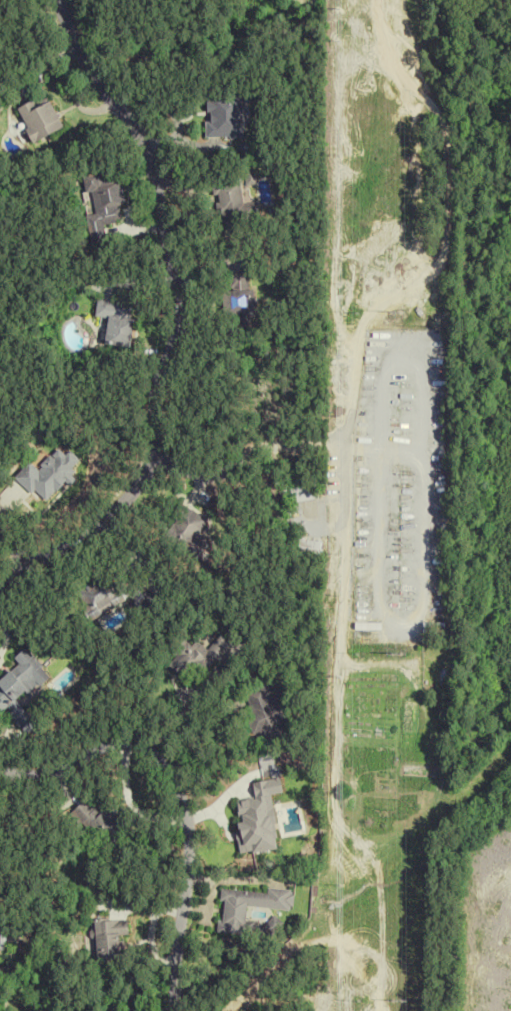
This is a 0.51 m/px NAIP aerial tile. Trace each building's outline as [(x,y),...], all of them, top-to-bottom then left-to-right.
[(241,93),(207,93),(207,136),(241,136),(241,93)] [(18,108),(35,142),(64,128),(50,100),(40,105),(37,99),(18,108)] [(87,216),(92,245),(108,242),(105,224),(125,220),(117,179),(102,182),(100,171),(85,174),(93,214),(87,216)] [(213,181),(214,195),(217,194),(221,224),(244,222),(239,178),(213,181)] [(252,272),(226,273),(226,315),(252,315),(252,272)] [(130,318),(132,304),(98,300),(95,316),(110,318),(107,345),(131,348),(135,319),(130,318)] [(16,506),(29,490),(45,503),(80,461),(68,451),(64,455),(55,448),(37,470),(26,461),(0,493),(16,506)] [(206,519),(183,506),(163,540),(192,557),(198,547),(191,543),(206,519)] [(133,608),(153,601),(142,569),(122,576),(133,608)] [(125,602),(111,572),(74,589),(88,619),(125,602)] [(208,650),(192,638),(170,665),(191,682),(197,675),(203,679),(231,643),(220,634),(208,650)] [(0,682),(0,710),(24,736),(36,725),(16,703),(47,675),(24,649),(13,658),(19,664),(0,682)] [(245,693),(258,743),(287,736),(278,700),(286,697),(283,683),(245,693)] [(108,847),(129,821),(102,799),(95,807),(84,799),(70,816),(108,847)] [(270,893),(223,890),(220,934),(248,936),(250,908),(294,911),(295,890),(270,889),(270,893)] [(124,936),(131,936),(130,920),(97,921),(99,962),(126,961),(124,936)]
